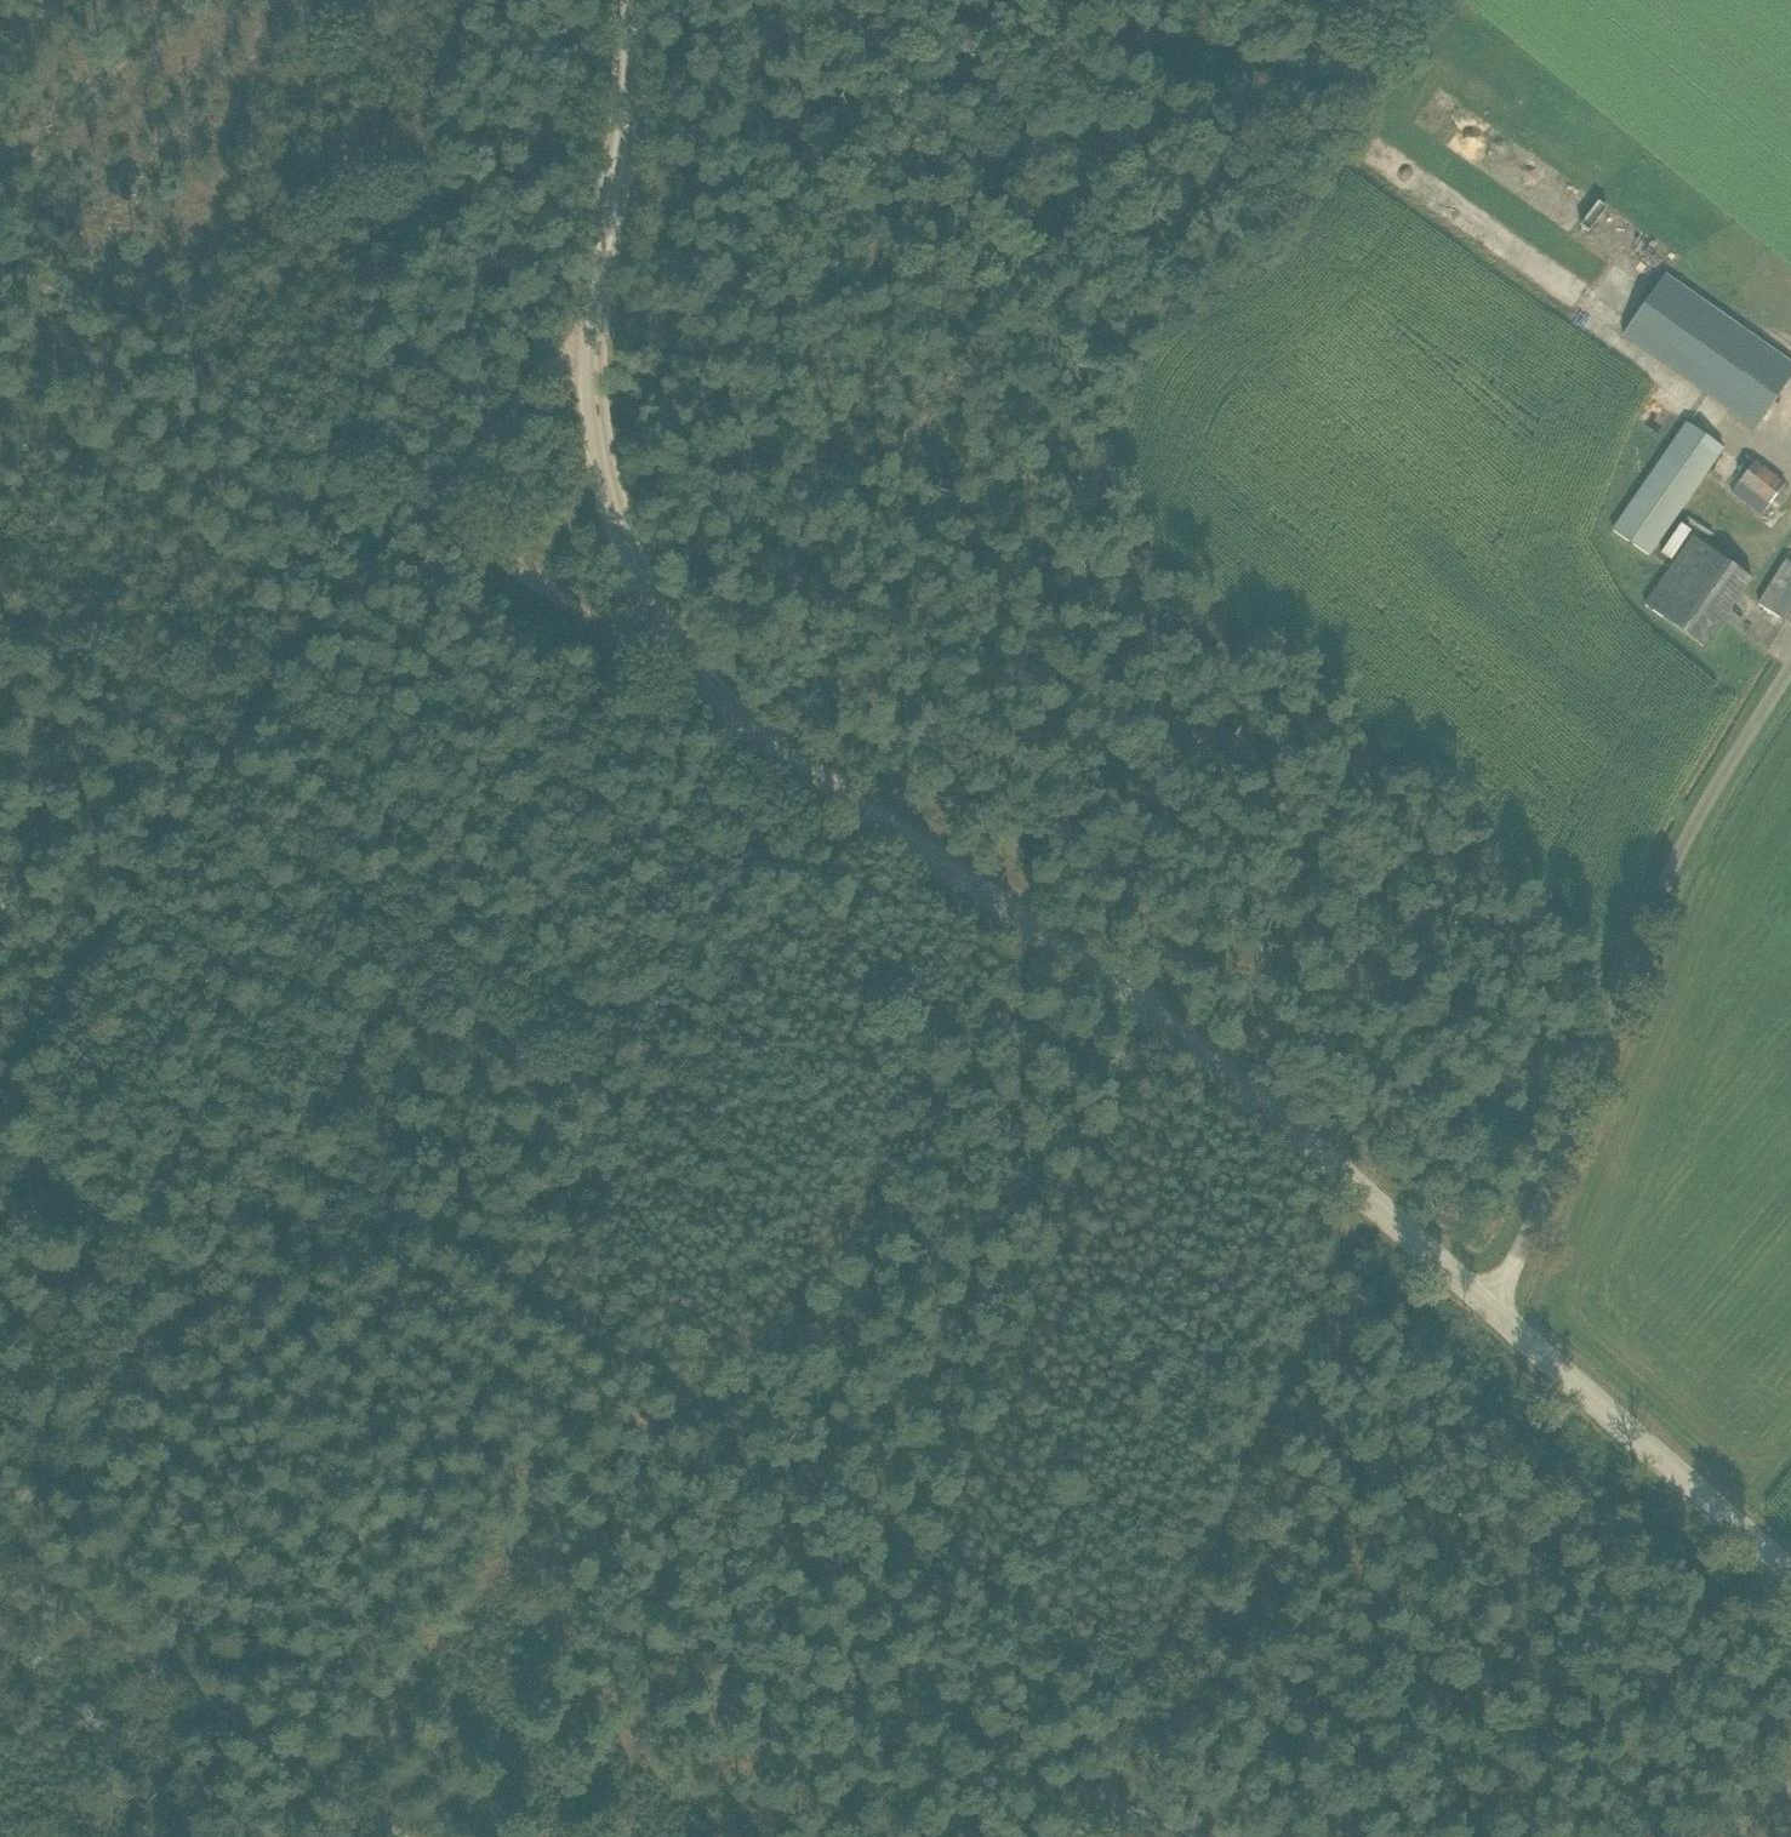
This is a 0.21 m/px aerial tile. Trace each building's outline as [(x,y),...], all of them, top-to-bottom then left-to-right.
[(1508,156),(1500,165),(1525,186),(1533,177),(1508,156)] [(1756,430),(1790,381),(1790,362),(1665,274),(1623,336),(1756,430)] [(1611,529),(1649,558),(1725,447),(1687,421),(1611,529)] [(1737,470),(1744,475),(1730,493),(1762,515),(1787,484),(1757,461),(1755,462),(1748,457),(1737,470)] [(1644,604),(1704,648),(1753,579),(1751,578),(1752,576),(1743,571),(1742,571),(1694,536),(1644,604)] [(1759,605),(1779,618),(1790,599),(1790,562),(1786,559),(1757,604),(1759,605)]
